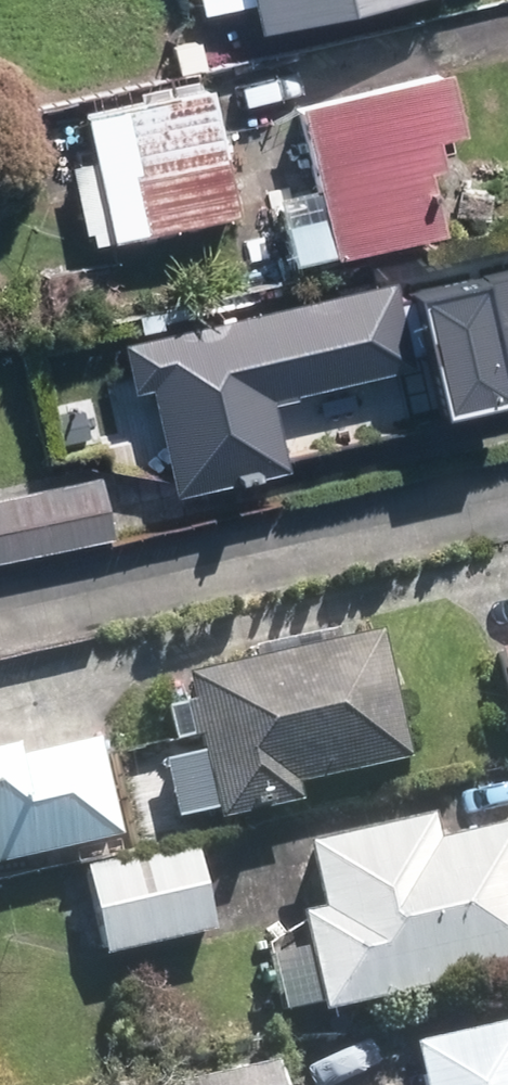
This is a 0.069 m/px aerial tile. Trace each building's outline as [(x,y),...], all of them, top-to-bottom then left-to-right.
[(355,0),(257,0),(262,21),(355,0)] [(331,249),(441,223),(426,162),(444,159),(437,132),(464,126),(449,61),(296,97),(314,178),(273,187),(288,254),(330,244),(331,249)] [(239,204),(212,76),(82,103),(108,232),(239,204)] [(397,268),(126,331),(137,380),(152,376),(177,483),(290,457),(274,386),(417,353),(397,268)] [(424,300),(453,421),(507,408),(507,280),(424,300)] [(0,506),(0,568),(116,543),(104,483),(0,506)] [(389,619),(192,665),(226,810),(307,791),(304,776),(419,749),(389,619)] [(128,828),(107,736),(34,752),(30,736),(0,743),(0,856),(128,828)] [(507,955),(507,812),(440,827),(434,801),(310,828),(325,892),(301,898),(323,997),(507,955)] [(197,837),(88,862),(109,951),(217,926),(197,837)] [(424,1032),(435,1084),(507,1084),(507,1014),(424,1032)] [(284,1057),(180,1079),(181,1084),(290,1084),(284,1057)]
